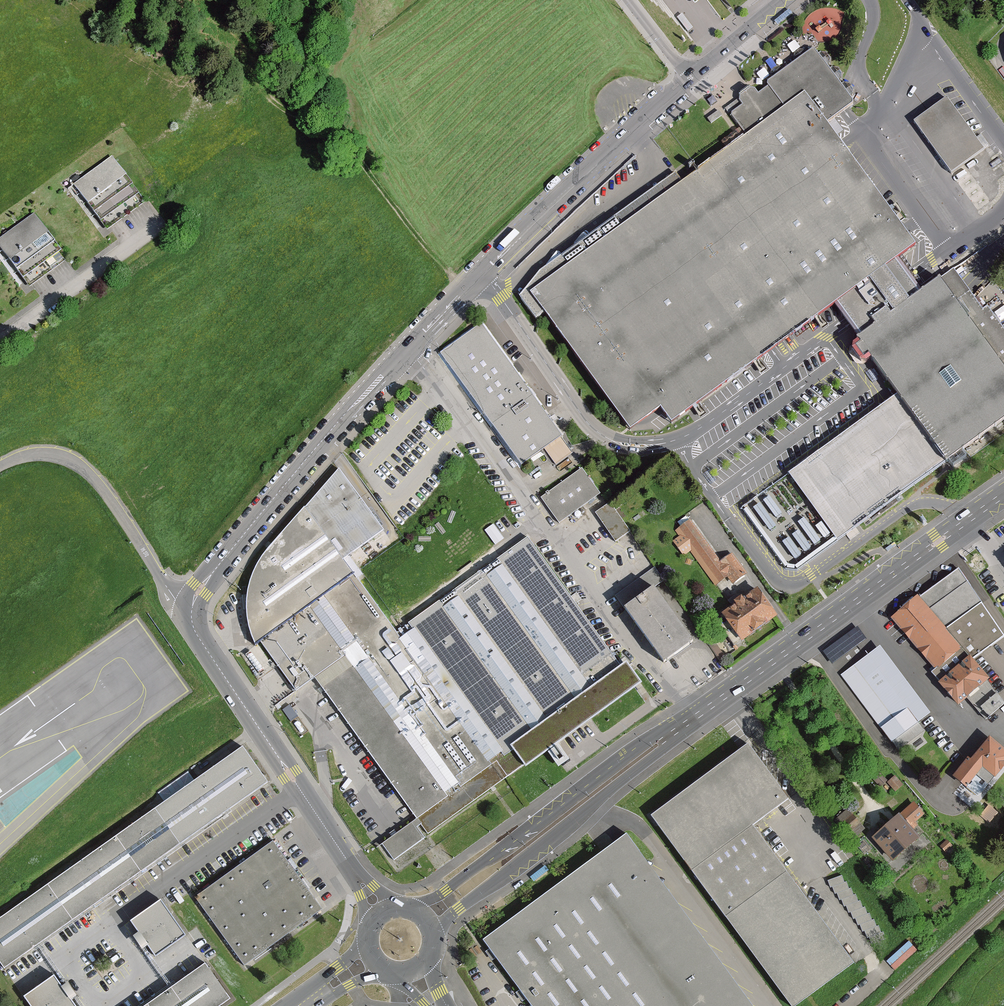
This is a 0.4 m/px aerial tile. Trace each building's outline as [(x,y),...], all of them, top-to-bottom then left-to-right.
[(858,338),(856,339),(858,341),(853,345),(852,350),(857,356),(861,362),(866,363),(871,359),(897,394),(803,464),(789,474),(837,540),(852,530),(946,461),(1003,419),(1003,328),(988,306),(984,309),(954,268),(940,278),(922,291),(911,276),(898,259),(916,246),(904,230),(839,140),(837,137),(844,132),(835,119),(842,114),(855,105),(850,98),(852,96),(853,91),(849,86),(845,85),(842,87),(839,83),(838,82),(841,80),(842,75),(838,70),(833,69),(830,71),(826,66),(829,64),(830,59),(826,54),(822,53),(819,55),(815,50),(812,49),(807,53),(804,50),(800,50),(794,54),(794,58),(796,61),(783,70),(781,67),(777,66),(774,68),(772,70),(771,75),(773,78),(767,82),(767,85),(768,86),(758,93),(755,89),(750,88),(744,92),(739,95),(738,100),(742,105),(731,112),(731,116),(746,136),(700,169),(683,182),(672,168),(519,279),(526,288),(520,296),(522,299),(536,318),(544,313),(630,431),(660,408),(671,424),(771,352),(787,340),(835,306),(847,322),(858,338)] [(951,174),(965,164),(989,146),(980,134),(975,138),(947,99),(914,123),(951,174)] [(722,115),(719,111),(715,113),(708,119),(711,123),(722,115)] [(75,184),(73,185),(72,184),(70,185),(71,186),(71,187),(77,196),(83,191),(85,193),(90,200),(92,203),(96,209),(100,213),(103,218),(110,227),(144,202),(137,193),(131,184),(124,175),(111,157),(81,179),(75,184)] [(72,179),(75,184),(81,179),(78,175),(72,179)] [(0,238),(0,252),(5,248),(7,250),(12,257),(14,259),(18,266),(22,270),(25,275),(32,284),(66,259),(59,250),(53,241),(46,232),(33,214),(3,236),(0,238)] [(482,324),(441,353),(522,465),(562,436),(515,370),(482,324)] [(413,818),(379,843),(391,859),(506,776),(631,686),(523,537),(405,622),(410,628),(397,637),(342,562),(383,531),(339,469),(251,568),(243,588),(241,604),(243,626),(250,642),(256,637),(294,689),(311,677),(413,818)] [(582,469),(541,498),(559,523),(600,494),(582,469)] [(610,503),(595,513),(615,542),(630,532),(610,503)] [(719,561),(691,522),(677,531),(681,537),(675,542),(684,554),(690,549),(716,585),(729,576),(734,582),(746,574),(731,553),(719,561)] [(655,567),(615,596),(625,608),(664,663),(668,660),(690,644),(693,642),(683,628),(664,601),(654,588),(664,580),(655,567)] [(954,568),(892,616),(932,668),(928,671),(954,705),(988,680),(973,659),(1003,635),(1003,633),(954,568)] [(716,619),(734,645),(741,640),(776,616),(757,590),(744,600),(742,597),(738,600),(735,602),(737,605),(723,615),(716,619)] [(879,645),(853,664),(892,717),(880,726),(898,750),(923,731),(917,722),(929,713),(879,645)] [(953,775),(962,783),(979,763),(993,775),(1003,762),(1003,753),(986,737),(953,775)] [(2,964),(265,777),(241,743),(0,914),(0,962),(2,964)] [(746,743),(647,816),(788,1005),(789,1005),(850,961),(749,825),(786,797),(746,743)] [(900,817),(871,840),(893,865),(920,839),(912,827),(924,815),(913,805),(900,817)] [(480,938),(490,953),(530,1005),(752,1005),(623,832),(480,938)] [(296,874),(270,839),(194,896),(218,927),(244,962),(320,906),(296,874)] [(844,882),(842,877),(828,881),(830,889),(832,888),(835,895),(837,895),(839,902),(842,901),(844,908),(846,907),(849,915),(851,913),(853,921),(855,920),(858,927),(860,926),(862,933),(865,932),(867,939),(869,939),(872,947),(887,941),(884,932),(880,933),(879,927),(876,927),(874,921),(872,922),(868,915),(866,908),(863,910),(860,902),(858,902),(854,895),(852,890),(849,889),(846,883),(844,882)] [(157,896),(128,916),(136,927),(131,931),(139,943),(144,939),(153,952),(182,931),(157,896)] [(136,1005),(210,1005),(227,994),(202,960),(136,1005)] [(32,1005),(75,1005),(66,993),(71,990),(63,978),(58,982),(51,972),(22,991),(32,1005)]
